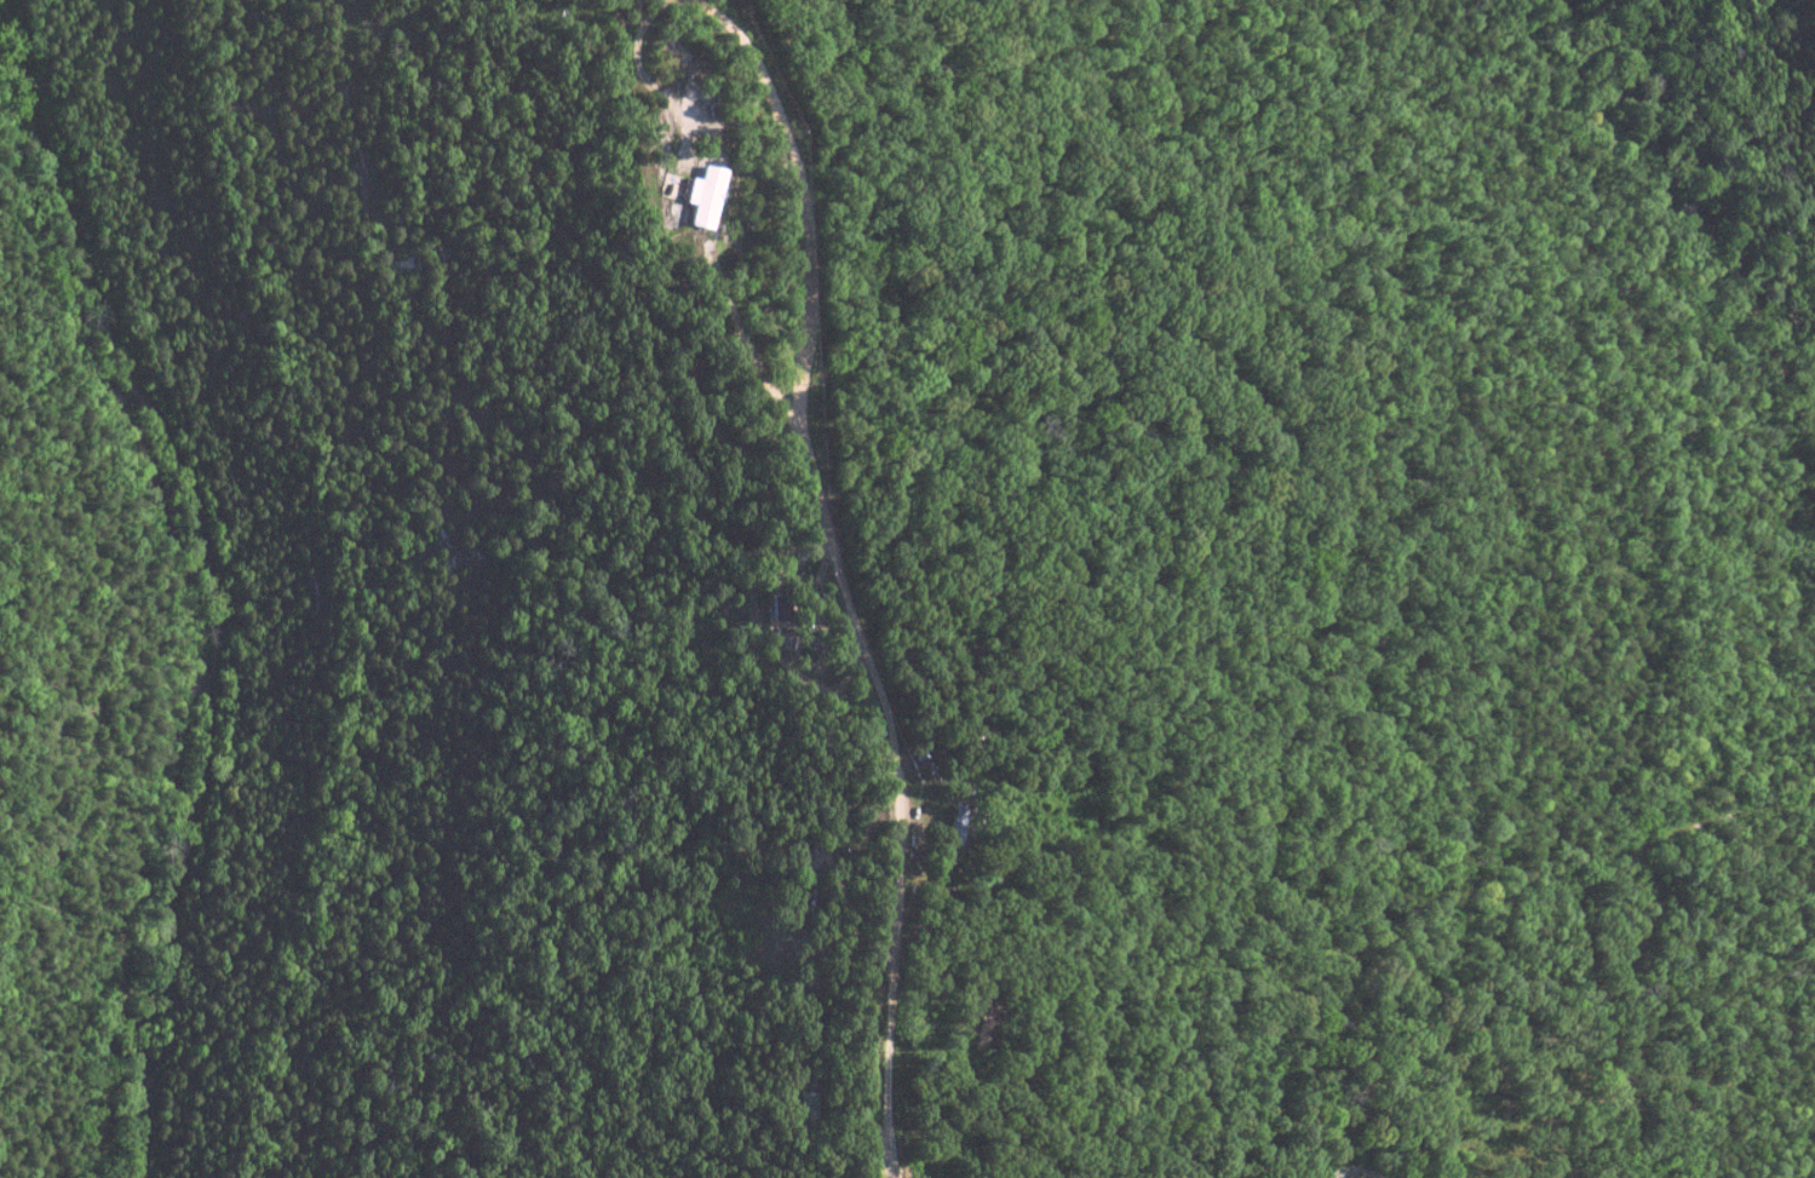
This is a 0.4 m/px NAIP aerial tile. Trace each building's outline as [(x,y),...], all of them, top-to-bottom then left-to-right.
[(713,228),(724,168),(703,164),(700,178),(690,177),(685,202),(694,203),(690,224),(713,228)]
